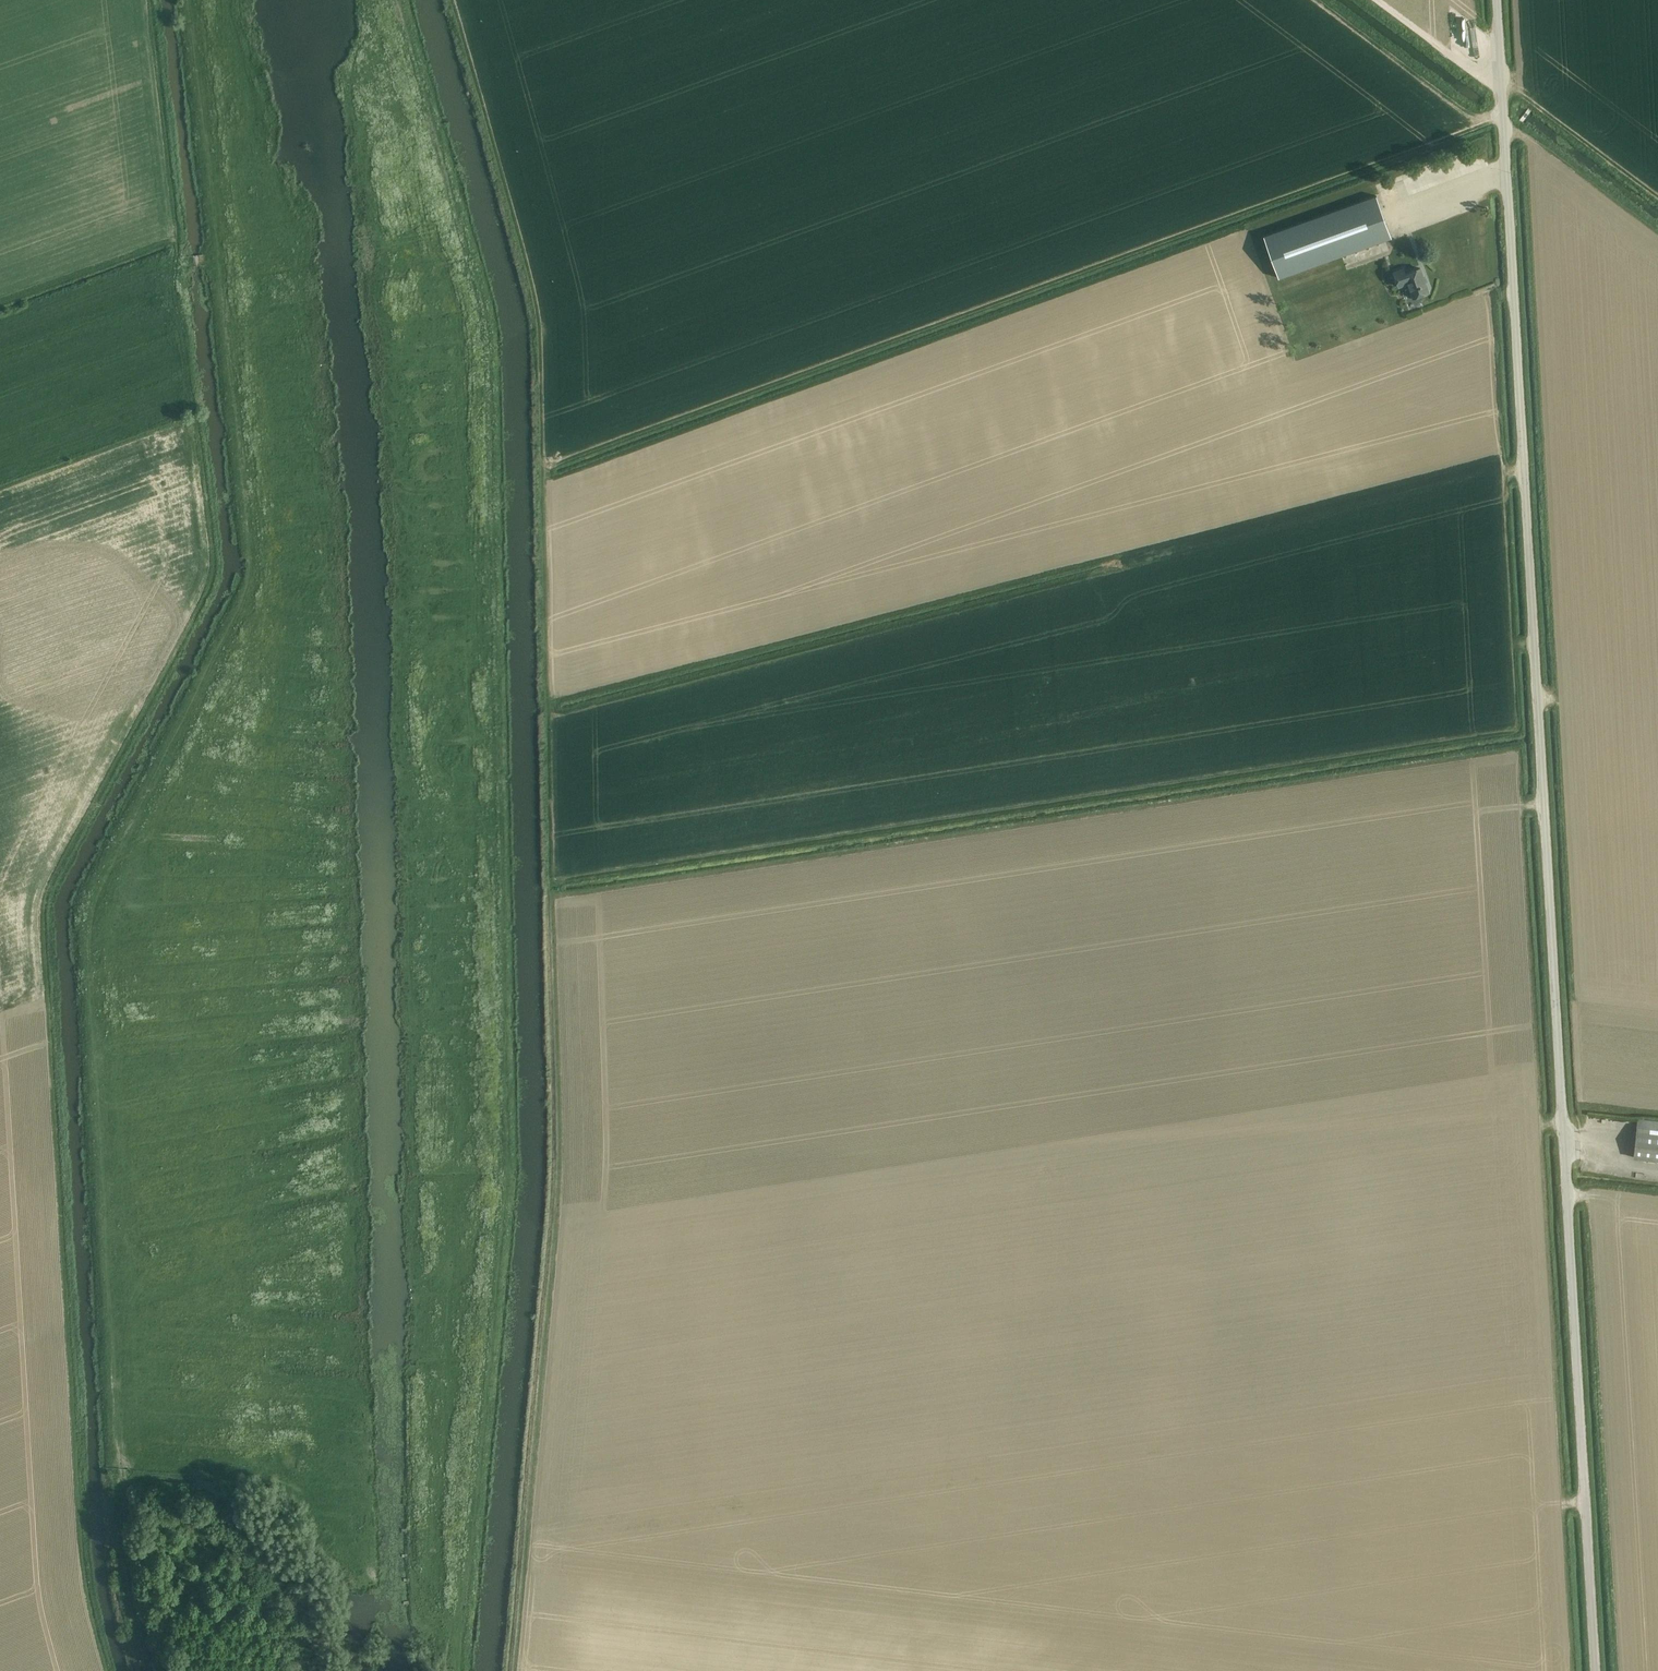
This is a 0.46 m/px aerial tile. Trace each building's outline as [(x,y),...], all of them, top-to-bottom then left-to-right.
[(1378,191),(1266,232),(1281,274),(1393,233),(1378,191)] [(1428,292),(1420,267),(1404,272),(1403,268),(1393,271),(1398,286),(1407,283),(1412,297),(1428,292)] [(1633,1157),(1657,1160),(1657,1121),(1638,1118),(1633,1157)]
